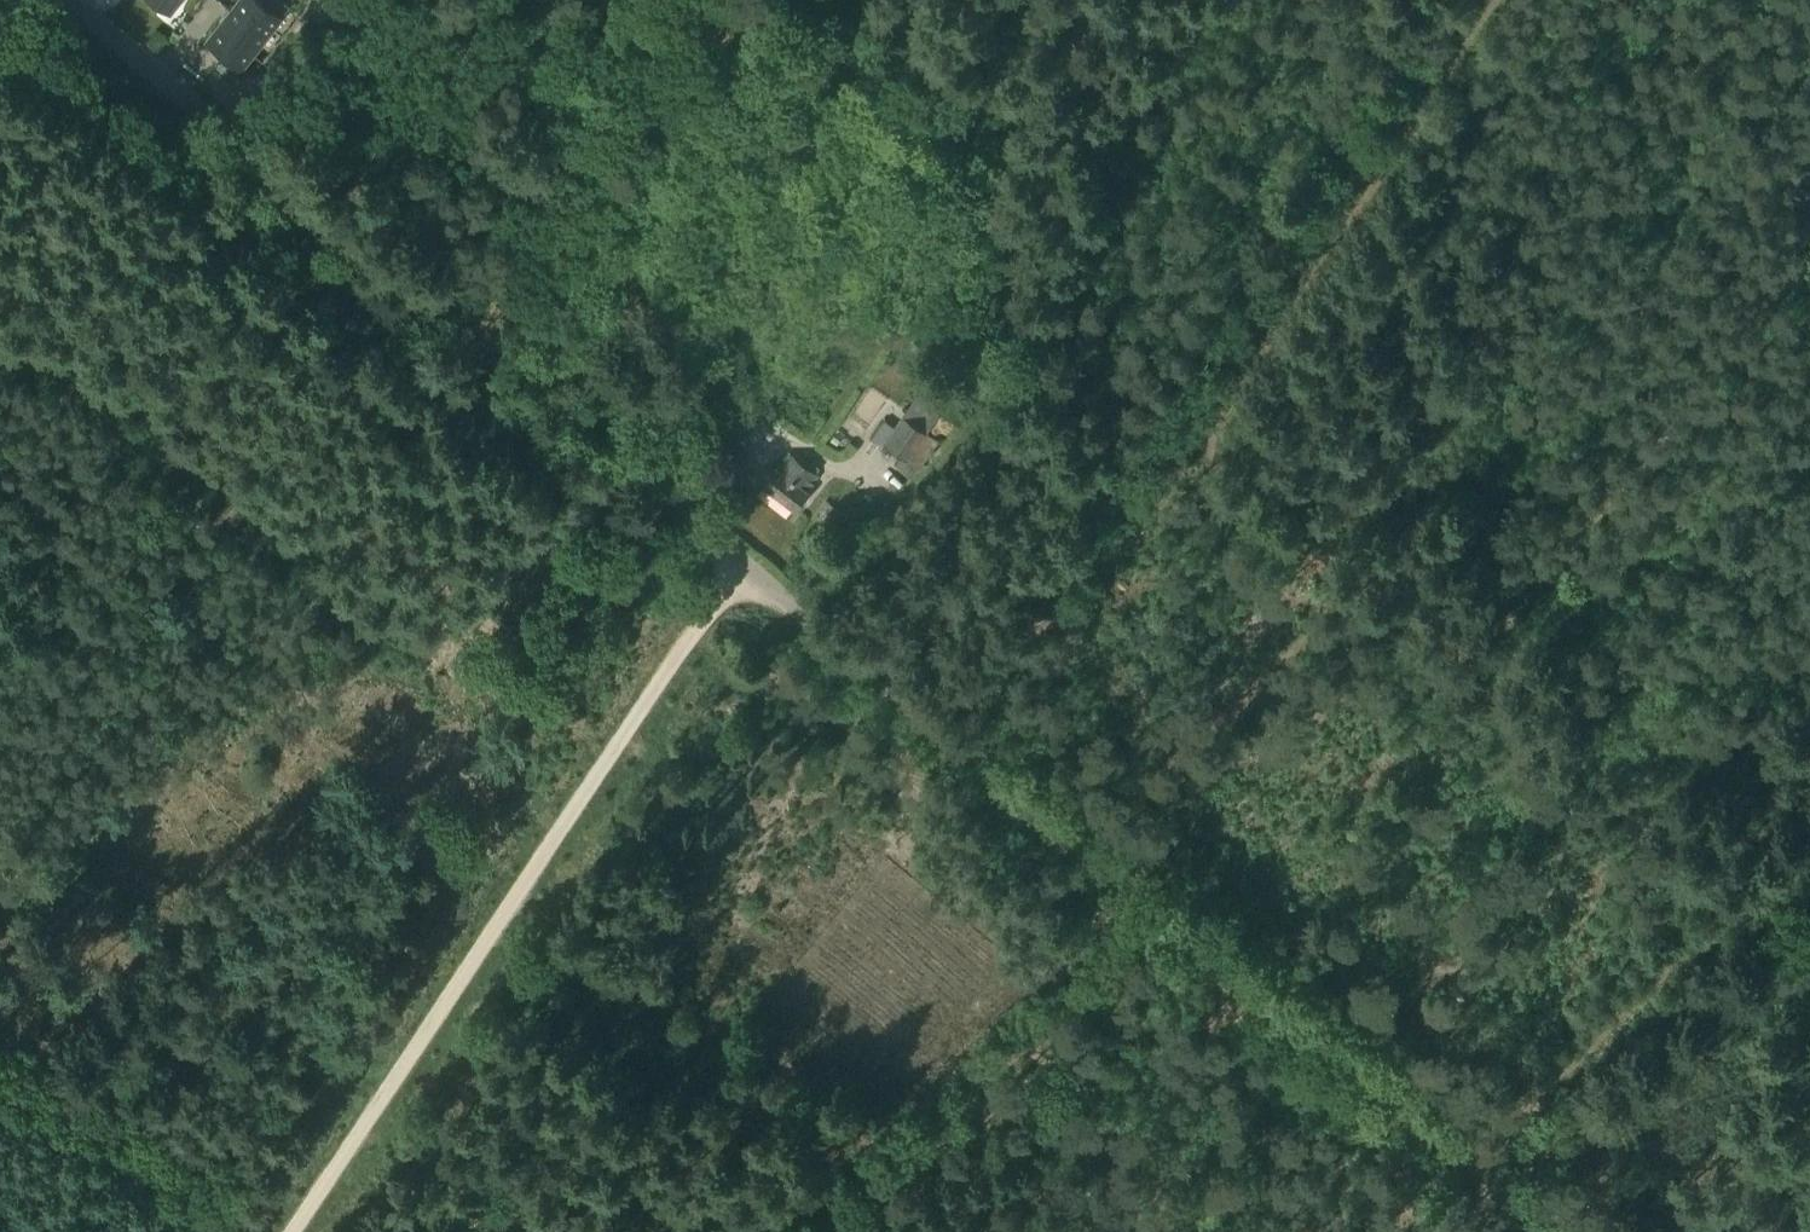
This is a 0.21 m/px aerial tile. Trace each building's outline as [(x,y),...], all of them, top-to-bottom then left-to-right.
[(168,14),(179,0),(151,0),(168,14)] [(206,44),(241,71),(281,20),(256,0),(240,0),(206,44)] [(927,434),(942,413),(917,397),(896,429),(884,421),(871,440),(882,448),(884,444),(909,461),(907,465),(916,471),(920,470),(940,443),(927,434)] [(802,465),(789,455),(778,470),(777,469),(763,486),(795,511),(809,493),(807,492),(819,477),(816,475),(821,469),(807,458),(802,465)]
